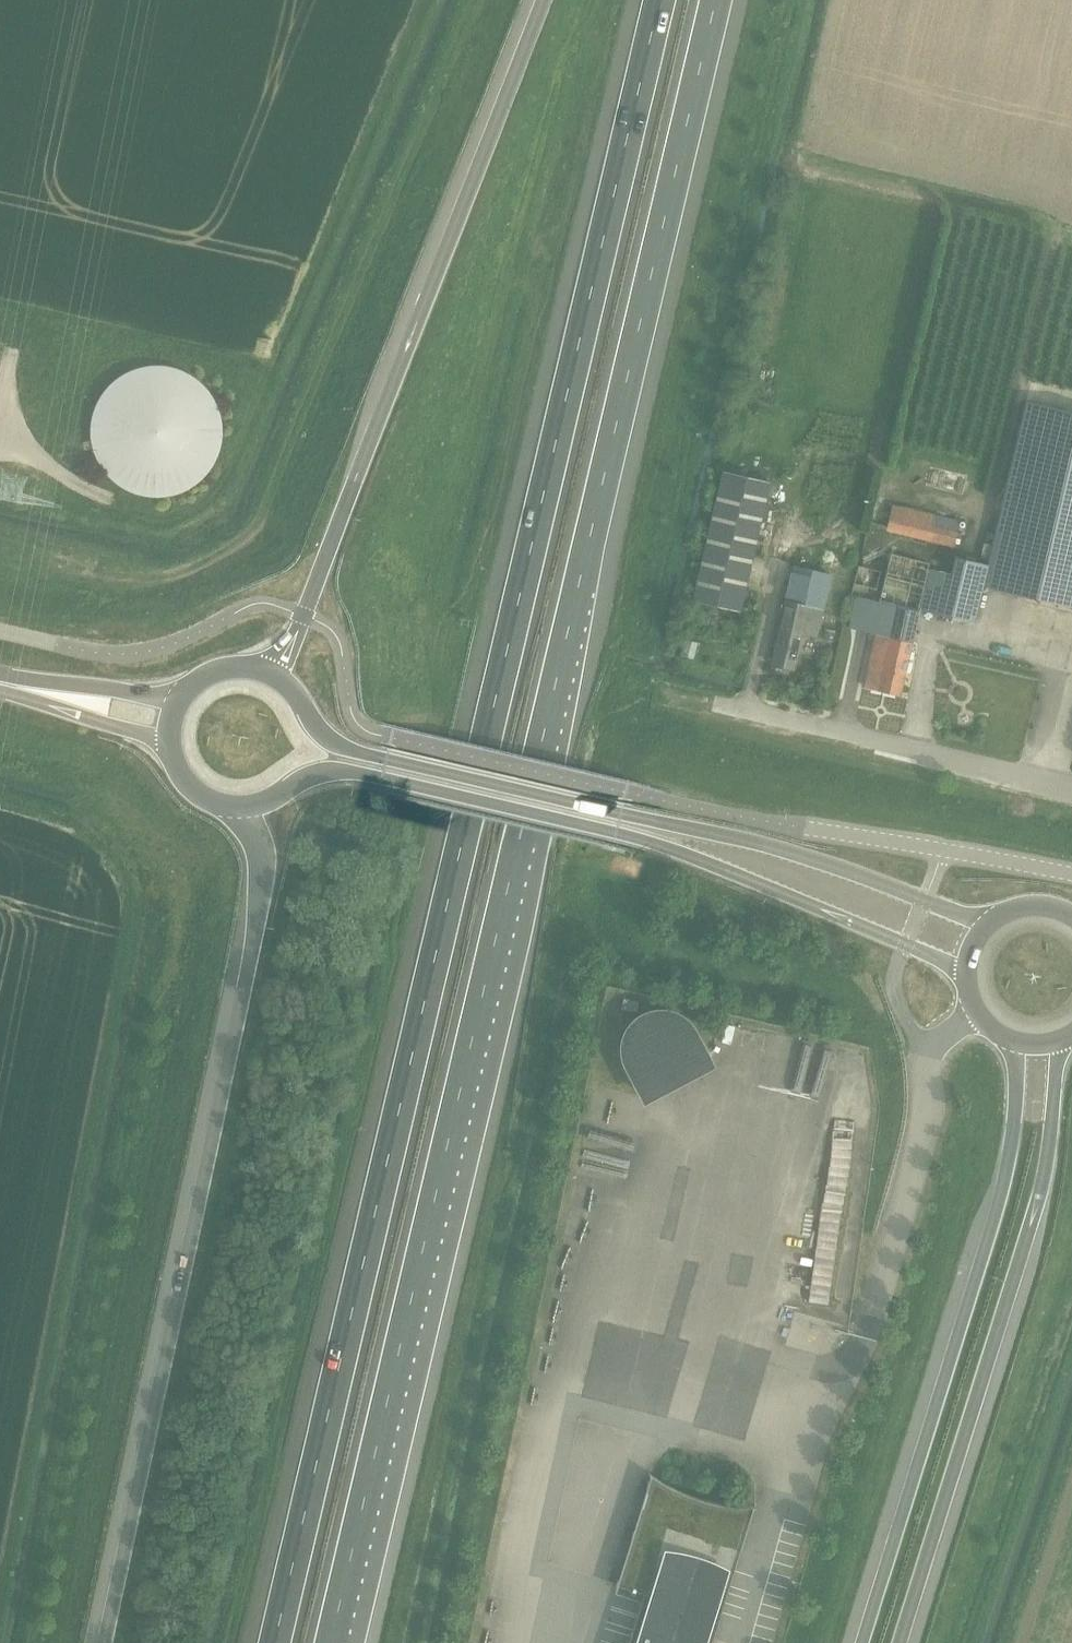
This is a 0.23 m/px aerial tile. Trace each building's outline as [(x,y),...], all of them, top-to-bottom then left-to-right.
[(224,437),(224,432),(224,426),(223,420),(222,415),(220,409),(218,404),(215,399),(212,394),(208,389),(205,385),(200,381),(196,378),(191,375),(186,372),(180,370),(175,368),(169,367),(164,366),(158,366),(152,366),(146,367),(141,368),(135,370),(130,372),(125,375),(120,378),(115,381),(111,385),(107,389),(104,394),(101,399),(98,404),(96,409),(94,415),(93,420),(92,426),(92,432),(92,437),(93,443),(94,449),(96,454),(98,459),(101,464),(104,469),(107,474),(111,478),(115,482),(120,485),(125,489),(130,491),(135,493),(141,495),(146,496),(152,497),(158,497),(164,497),(169,496),(175,495),(180,493),(186,491),(191,489),(196,485),(200,482),(204,478),(208,474),(212,469),(215,464),(218,459),(220,454),(222,449),(223,443),(224,437)] [(918,609),(920,610),(973,622),(981,586),(1009,593),(1071,607),(1071,413),(1023,402),(1006,476),(986,564),(955,557),(950,575),(927,570),(918,609)] [(722,471),(692,599),(741,611),(771,482),(722,471)] [(887,527),(887,530),(954,547),(960,521),(893,504),(887,527)] [(793,669),(801,636),(815,639),(830,575),(792,566),(769,664),(793,669)] [(857,597),(849,628),(875,634),(863,686),(900,695),(919,611),(857,597)] [(699,609),(696,622),(707,625),(710,611),(699,609)] [(836,631),(828,630),(826,640),(834,642),(836,631)] [(685,639),(681,655),(693,658),(698,642),(685,639)] [(637,1012),(639,1002),(623,998),(621,1009),(637,1012)] [(627,1063),(629,1066),(645,1098),(709,1064),(692,1032),(691,1029),(689,1027),(687,1024),(685,1022),(682,1020),(680,1018),(677,1017),(674,1015),(671,1014),(668,1014),(665,1013),(662,1013),(659,1013),(655,1013),(652,1014),(649,1014),(646,1016),(644,1017),(641,1018),(638,1020),(636,1022),(634,1025),(632,1027),(630,1030),(628,1032),(627,1035),(626,1038),(625,1041),(625,1044),(624,1048),(624,1051),(625,1054),(625,1057),(626,1060),(627,1063)] [(751,1508),(754,1508),(754,1506),(751,1506),(736,1506),(721,1504),(707,1501),(692,1496),(679,1491),(665,1484),(652,1476),(651,1475),(650,1476),(652,1477),(619,1584),(646,1593),(630,1642),(710,1642),(751,1508)]
